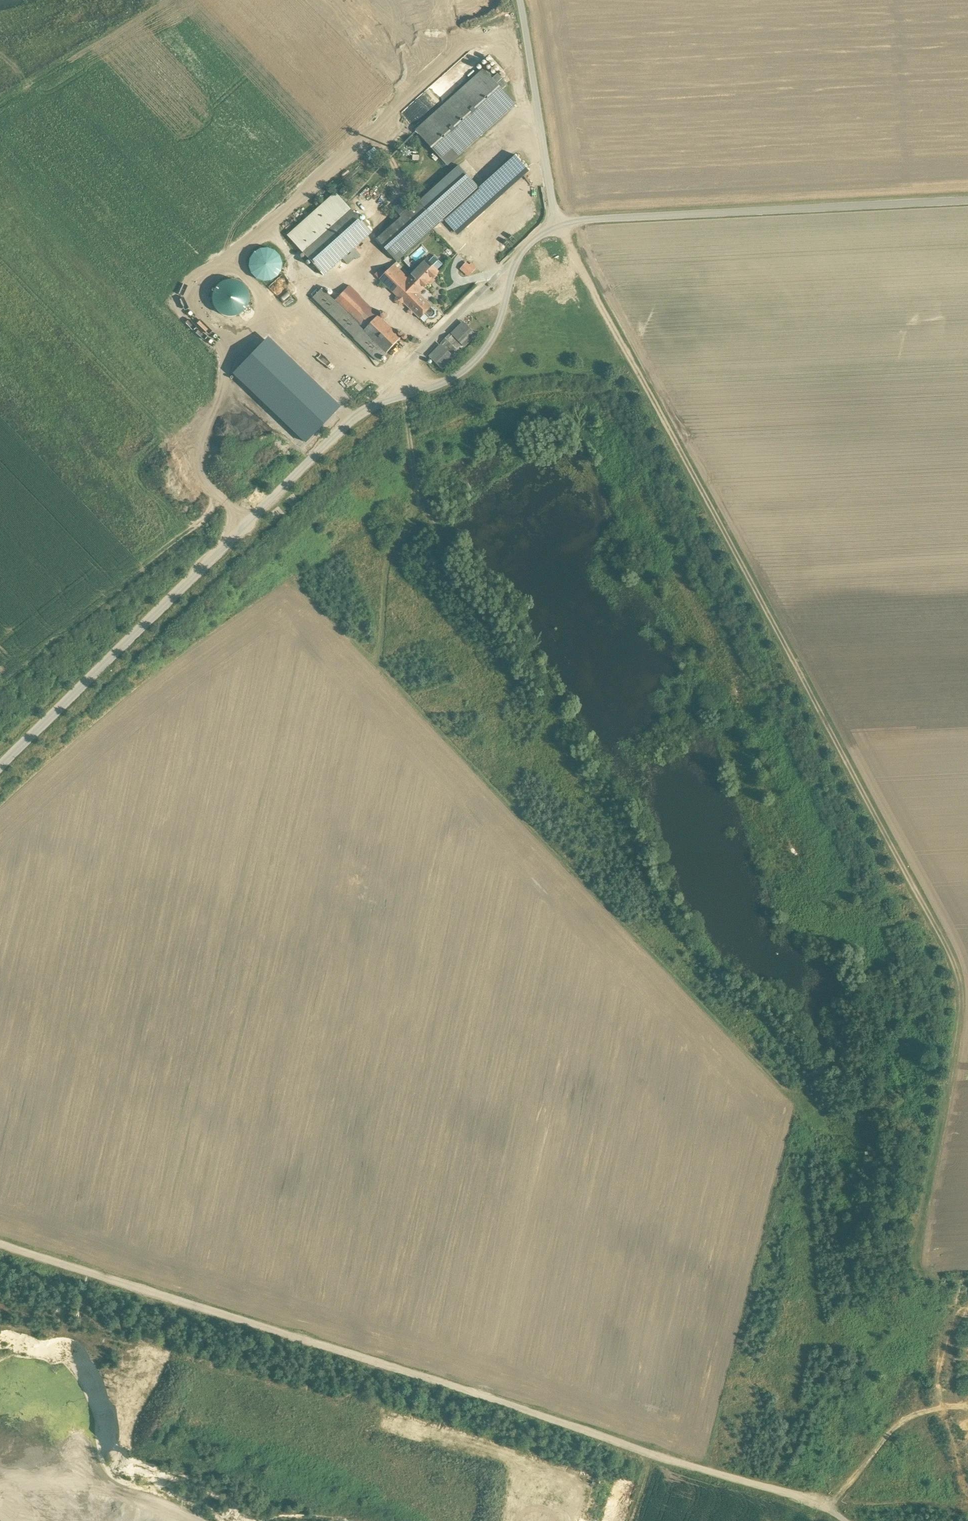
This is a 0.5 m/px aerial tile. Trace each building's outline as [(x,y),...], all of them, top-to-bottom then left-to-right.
[(484,69),(417,130),(447,164),(515,103),(484,69)] [(414,126),(440,101),(428,88),(402,113),(414,126)] [(516,155),(479,188),(444,219),(455,231),(527,167),(516,155)] [(459,165),(377,239),(397,261),(444,219),(479,188),(459,165)] [(335,193),(287,235),(302,252),(351,209),(335,193)] [(351,209),(302,252),(323,275),(371,232),(351,209)] [(280,266),(281,263),(280,260),(279,256),(277,253),(275,251),(273,250),(270,248),(267,247),(264,247),(261,248),(258,249),(255,250),(253,252),(252,254),(250,257),(249,260),(249,263),(249,266),(250,270),(252,272),(254,275),(257,277),(260,278),(263,279),(266,279),(269,278),(271,278),(274,276),(276,274),(279,271),(280,269),(280,266)] [(427,259),(408,278),(408,279),(406,281),(412,286),(419,293),(439,272),(427,259)] [(456,263),(449,272),(457,278),(463,269),(456,263)] [(408,278),(394,264),(392,267),(406,281),(408,279),(408,278)] [(406,281),(392,267),(380,279),(400,298),(412,286),(406,281)] [(249,281),(217,281),(217,314),(249,314),(249,281)] [(378,315),(348,286),(334,300),(334,301),(364,330),(378,315)] [(419,293),(412,286),(400,298),(398,300),(398,303),(400,305),(402,305),(404,303),(420,318),(425,313),(429,318),(433,317),(436,315),(436,311),(432,306),(419,293)] [(364,330),(334,301),(334,300),(321,288),(312,297),(379,361),(387,352),(364,330)] [(401,338),(378,315),(364,330),(387,352),(401,338)] [(477,334),(463,320),(450,333),(452,334),(462,345),(464,347),(477,334)] [(452,334),(442,344),(453,355),(462,345),(452,334)] [(442,344),(440,342),(428,353),(443,368),(455,356),(453,355),(442,344)]
